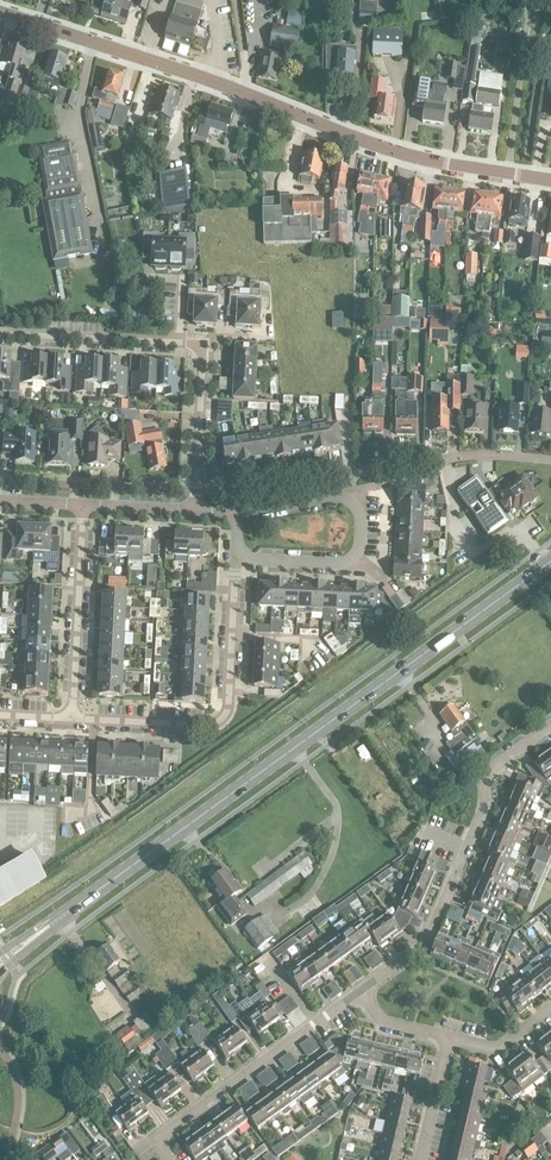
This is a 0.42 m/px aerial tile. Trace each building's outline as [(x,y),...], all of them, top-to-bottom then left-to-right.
[(126,25),(132,5),(115,0),(107,0),(102,17),(126,25)] [(149,0),(137,0),(135,7),(146,11),(149,0)] [(360,13),(360,23),(376,24),(378,0),(361,0),(360,12),(360,13)] [(202,12),(176,3),(166,37),(191,45),(198,25),(202,12)] [(447,19),(445,4),(435,6),(437,21),(447,19)] [(90,14),(100,17),(102,10),(92,7),(90,14)] [(289,13),(287,27),(300,29),(303,15),(289,13)] [(475,20),(473,34),(474,34),(480,35),(481,30),(488,31),(489,23),(482,22),(482,21),(475,20)] [(301,29),(286,27),(274,25),(270,47),(297,51),(301,29)] [(374,32),(373,55),(401,56),(402,33),(374,32)] [(472,33),(470,47),(480,48),(482,35),(481,35),(480,35),(474,34),(473,34),(472,33)] [(356,47),(326,45),(326,75),(335,76),(334,85),(354,87),(355,77),(357,56),(355,56),(356,47)] [(0,57),(0,64),(4,65),(13,68),(4,98),(0,111),(11,114),(20,87),(28,58),(25,57),(26,51),(19,49),(20,48),(13,46),(12,47),(9,46),(8,52),(2,50),(0,57)] [(470,47),(467,68),(477,69),(480,48),(470,47)] [(277,81),(282,57),(262,53),(257,77),(277,81)] [(43,78),(41,84),(58,89),(67,60),(50,55),(43,78)] [(465,68),(457,67),(456,76),(464,77),(465,68)] [(465,84),(463,101),(474,102),(476,86),(477,86),(477,81),(475,81),(477,69),(467,68),(465,84)] [(480,72),(478,89),(502,92),(502,90),(501,90),(503,76),(480,72)] [(96,90),(93,99),(101,101),(100,102),(114,106),(117,99),(118,99),(124,78),(109,73),(103,92),(96,90)] [(372,79),(370,99),(377,100),(374,119),(392,122),(395,100),(385,99),(387,81),(372,79)] [(444,126),(446,108),(443,108),(447,86),(417,81),(413,106),(424,107),(422,123),(444,126)] [(11,114),(10,120),(20,123),(21,119),(30,90),(20,87),(11,114)] [(165,125),(169,127),(180,96),(160,89),(151,115),(167,120),(165,125)] [(502,92),(478,89),(475,104),(500,108),(502,92)] [(78,95),(67,91),(63,106),(73,109),(78,95)] [(100,102),(96,116),(110,121),(114,106),(100,102)] [(130,109),(117,105),(113,117),(125,121),(126,121),(130,109)] [(484,107),(473,105),(471,113),(468,130),(492,133),(494,116),(482,115),(484,107)] [(197,135),(193,134),(190,144),(204,148),(206,140),(207,140),(210,129),(227,134),(233,112),(212,106),(205,126),(200,125),(197,135)] [(90,107),(87,114),(93,151),(103,149),(97,117),(95,117),(97,110),(90,107)] [(93,255),(75,154),(73,155),(71,147),(67,144),(44,148),(41,152),(43,160),(41,161),(48,201),(43,202),(54,262),(93,255)] [(302,180),(301,183),(311,185),(313,179),(318,180),(319,177),(321,176),(322,171),(320,170),(323,158),(321,157),(320,155),(315,154),(313,155),(306,154),(302,176),(302,180)] [(332,186),(330,199),(330,201),(337,203),(338,194),(343,195),(344,189),(348,169),(335,166),(332,186)] [(361,175),(357,193),(364,195),(363,199),(362,204),(362,205),(361,212),(368,214),(371,201),(371,196),(375,178),(370,176),(370,175),(364,174),(363,175),(361,175)] [(371,196),(371,201),(368,214),(375,215),(376,208),(379,198),(386,199),(390,181),(388,180),(388,179),(382,177),(382,179),(375,178),(371,196)] [(161,209),(184,207),(183,183),(159,185),(161,209)] [(401,207),(400,216),(403,217),(402,224),(403,224),(403,225),(404,225),(409,226),(415,186),(413,186),(413,184),(408,183),(407,184),(404,184),(403,185),(402,191),(400,206),(400,207),(401,207)] [(415,186),(409,226),(413,227),(414,226),(415,227),(416,221),(419,219),(420,210),(423,211),(426,189),(426,188),(423,187),(422,185),(418,185),(416,186),(415,186)] [(436,190),(434,209),(439,209),(438,218),(439,220),(447,221),(450,191),(450,189),(436,188),(436,190)] [(450,191),(447,221),(453,221),(453,219),(454,211),(462,212),(464,193),(465,191),(450,189),(450,191)] [(474,195),(472,213),(478,214),(475,232),(482,233),(483,233),(488,197),(482,196),(482,195),(477,194),(477,195),(474,195)] [(502,199),(488,197),(483,233),(490,234),(493,216),(499,217),(502,199)] [(292,199),(278,200),(278,211),(280,211),(280,221),(292,221),(292,199)] [(280,221),(280,227),(311,227),(311,218),(322,217),(321,199),(292,199),(292,221),(280,221)] [(509,219),(510,219),(509,226),(526,228),(527,222),(529,211),(527,211),(529,202),(513,199),(509,219)] [(278,211),(264,211),(265,243),(311,242),(311,227),(280,227),(280,221),(280,211),(278,211)] [(195,212),(186,213),(187,224),(196,223),(195,212)] [(339,213),(331,213),(329,213),(330,233),(330,249),(333,249),(348,248),(348,231),(347,212),(339,213)] [(360,224),(357,234),(363,236),(373,238),(373,216),(375,216),(375,215),(368,214),(361,212),(359,224),(360,224)] [(420,232),(431,233),(432,216),(421,215),(420,232)] [(446,227),(446,229),(448,229),(454,230),(455,219),(453,219),(453,221),(447,221),(446,227)] [(391,238),(391,221),(380,221),(380,238),(391,238)] [(439,226),(438,237),(445,238),(446,229),(446,227),(439,226)] [(326,230),(315,231),(316,240),(327,239),(326,230)] [(502,232),(496,232),(495,244),(503,244),(504,232),(502,232)] [(515,233),(504,232),(503,244),(514,245),(515,233)] [(144,234),(143,252),(152,252),(151,266),(155,267),(155,268),(156,269),(164,270),(165,269),(166,267),(168,267),(170,242),(159,241),(159,234),(144,234)] [(179,242),(170,242),(168,267),(171,267),(171,269),(172,270),(180,270),(181,269),(181,268),(185,268),(185,253),(194,254),(195,236),(180,235),(179,242)] [(539,243),(540,237),(526,236),(524,261),(538,262),(539,243)] [(542,245),(539,259),(550,261),(550,247),(542,245)] [(478,254),(466,254),(465,275),(467,276),(475,276),(477,276),(478,254)] [(229,277),(228,285),(236,285),(237,277),(229,277)] [(437,283),(428,283),(428,291),(437,291),(437,283)] [(205,327),(206,294),(197,293),(197,290),(189,289),(188,305),(195,306),(194,324),(197,325),(196,326),(205,327)] [(206,294),(205,327),(214,327),(214,325),(216,326),(217,307),(224,307),(225,291),(217,291),(217,294),(206,294)] [(248,327),(249,296),(240,296),(240,292),(230,292),(229,307),(238,308),(238,321),(236,321),(236,328),(243,329),(243,327),(248,327)] [(260,297),(249,296),(248,327),(253,327),(253,329),(260,329),(261,322),(259,322),(260,309),(270,309),(270,293),(260,293),(260,297)] [(409,318),(410,299),(393,299),(393,319),(405,319),(409,319),(409,318)] [(446,316),(461,317),(461,306),(446,305),(446,316)] [(363,306),(354,307),(354,318),(374,317),(373,306),(363,306)] [(390,315),(390,307),(376,307),(376,315),(390,315)] [(417,309),(417,318),(425,319),(426,310),(417,309)] [(344,313),(332,314),(333,329),(344,329),(344,313)] [(536,316),(536,324),(545,325),(546,317),(536,316)] [(86,330),(86,317),(64,317),(64,329),(86,330)] [(389,332),(389,319),(374,319),(373,332),(389,332)] [(405,319),(393,319),(392,328),(410,328),(410,320),(409,320),(409,319),(405,319)] [(430,322),(430,340),(448,340),(448,322),(430,322)] [(532,348),(541,348),(541,349),(550,350),(550,335),(546,335),(546,329),(533,327),(532,348)] [(505,340),(498,345),(501,349),(508,344),(505,340)] [(516,356),(530,356),(530,344),(516,344),(516,356)] [(233,360),(256,361),(257,348),(237,347),(236,354),(233,354),(233,360)] [(0,380),(4,384),(4,392),(19,393),(20,365),(10,364),(10,357),(9,357),(9,355),(1,355),(1,357),(0,356),(0,380)] [(47,384),(48,359),(33,358),(33,365),(24,364),(23,383),(32,384),(33,381),(46,382),(46,384),(47,384)] [(63,360),(48,359),(47,384),(61,385),(61,391),(70,391),(71,369),(63,369),(63,360)] [(256,361),(233,360),(232,366),(236,366),(235,373),(255,374),(272,374),(269,368),(261,368),(259,368),(256,368),(256,361)] [(102,385),(103,362),(86,361),(86,368),(78,367),(76,393),(92,394),(93,384),(102,385)] [(364,361),(355,361),(355,386),(365,386),(364,361)] [(103,362),(102,385),(102,387),(110,387),(110,397),(126,398),(127,370),(119,369),(119,362),(103,362)] [(156,381),(157,364),(142,363),(141,374),(133,374),(132,394),(147,395),(147,389),(156,389),(156,381)] [(173,365),(157,364),(156,381),(156,389),(165,390),(165,397),(179,398),(181,373),(172,372),(173,365)] [(373,421),(373,431),(383,431),(383,421),(384,409),(385,409),(386,394),(381,394),(381,392),(381,386),(382,386),(382,364),(381,364),(373,364),(373,381),(373,386),(373,392),(373,399),(373,400),(373,404),(373,405),(373,421)] [(460,377),(468,377),(469,367),(461,367),(460,377)] [(235,380),(232,379),(231,385),(255,387),(255,374),(235,373),(235,380)] [(210,377),(210,389),(223,389),(223,377),(210,377)] [(408,379),(407,390),(407,393),(415,394),(423,394),(424,378),(408,377),(408,379)] [(460,385),(459,399),(460,399),(460,397),(473,397),(473,377),(468,377),(460,377),(460,385)] [(529,385),(528,385),(519,384),(517,405),(528,406),(529,385)] [(255,387),(231,385),(231,392),(234,392),(234,399),(254,400),(255,387)] [(459,410),(459,399),(459,385),(432,385),(432,411),(433,411),(432,431),(448,431),(448,410),(459,410)] [(407,390),(396,390),(395,404),(395,433),(396,433),(396,436),(406,436),(406,435),(407,404),(407,393),(407,390)] [(406,435),(406,436),(416,436),(416,433),(417,433),(417,404),(414,404),(415,394),(407,393),(407,404),(406,435)] [(125,398),(117,399),(117,408),(126,408),(125,398)] [(362,421),(362,431),(364,431),(364,435),(372,435),(372,431),(373,431),(373,421),(373,405),(373,404),(373,400),(373,399),(366,398),(365,404),(365,407),(363,407),(362,421)] [(219,402),(218,412),(231,412),(232,403),(219,402)] [(13,422),(14,405),(5,405),(4,411),(6,411),(5,422),(13,422)] [(42,420),(42,406),(34,406),(34,420),(42,420)] [(484,432),(485,407),(467,406),(466,431),(484,432)] [(519,408),(501,406),(499,432),(517,433),(519,408)] [(115,410),(115,413),(119,419),(123,419),(124,410),(115,410)] [(534,411),(532,434),(550,436),(550,423),(550,412),(534,411)] [(71,420),(71,440),(82,441),(83,420),(71,420)] [(133,425),(128,426),(125,427),(129,448),(146,445),(150,471),(167,467),(163,446),(160,429),(142,433),(140,424),(133,425)] [(324,427),(328,452),(328,449),(340,447),(337,425),(324,427)] [(328,452),(324,427),(311,429),(315,454),(328,452)] [(315,454),(311,429),(299,431),(302,456),(315,454)] [(299,431),(286,433),(290,458),(302,456),(299,431)] [(290,458),(286,433),(273,435),(277,460),(290,458)] [(13,435),(4,435),(4,453),(12,454),(12,452),(16,452),(16,462),(34,463),(34,457),(35,447),(35,434),(17,434),(17,437),(13,437),(13,435)] [(277,460),(273,435),(260,437),(264,462),(277,460)] [(50,436),(48,464),(66,465),(67,454),(68,454),(69,437),(50,436)] [(260,437),(248,439),(252,464),(264,462),(260,437)] [(90,439),(88,466),(106,467),(107,458),(110,458),(110,460),(119,460),(120,443),(108,443),(108,440),(90,439)] [(248,439),(235,441),(239,466),(252,464),(248,439)] [(222,443),(222,445),(219,445),(222,464),(225,463),(225,465),(238,463),(238,466),(239,466),(235,441),(222,443)] [(520,489),(511,495),(516,502),(515,504),(513,506),(518,514),(521,512),(524,514),(527,513),(530,511),(531,508),(531,505),(534,503),(533,501),(538,498),(523,477),(515,483),(520,489)] [(423,504),(425,504),(425,495),(437,496),(438,481),(420,480),(419,488),(398,486),(398,502),(399,502),(423,504)] [(502,482),(491,491),(486,494),(485,492),(476,481),(461,492),(460,492),(457,494),(469,511),(477,505),(483,513),(475,519),(487,536),(490,533),(506,522),(494,506),(495,505),(494,504),(498,501),(499,502),(501,500),(503,504),(501,505),(505,511),(506,510),(512,506),(513,506),(515,504),(516,502),(511,495),(520,489),(515,483),(514,481),(506,488),(502,482)] [(399,502),(398,517),(423,518),(423,504),(399,502)] [(313,529),(321,528),(320,524),(324,524),(323,511),(311,512),(313,529)] [(423,526),(438,526),(439,516),(423,516),(423,526)] [(396,532),(422,533),(423,518),(398,517),(398,532),(396,532)] [(33,552),(34,527),(25,527),(25,525),(18,525),(18,534),(8,533),(7,560),(19,561),(23,558),(23,552),(33,552)] [(33,563),(33,581),(41,581),(42,563),(40,563),(40,562),(41,553),(44,553),(44,562),(48,562),(48,571),(58,572),(59,547),(52,546),(50,545),(51,538),(51,527),(44,526),(44,528),(34,527),(33,552),(35,552),(35,562),(35,563),(33,563)] [(106,538),(106,556),(128,557),(129,532),(115,531),(115,539),(106,538)] [(129,532),(128,557),(129,557),(128,561),(142,562),(142,558),(151,558),(152,541),(143,540),(143,532),(129,532)] [(422,533),(396,532),(398,532),(397,547),(421,548),(422,533)] [(188,557),(189,535),(175,534),(175,542),(166,541),(165,559),(174,559),(174,556),(188,557)] [(203,535),(189,535),(188,557),(202,557),(202,556),(205,556),(208,554),(208,550),(205,548),(202,548),(203,535)] [(397,547),(396,561),(420,563),(421,548),(397,547)] [(420,563),(396,561),(395,561),(394,577),(421,579),(422,563),(420,563)] [(206,576),(205,581),(217,582),(218,573),(209,573),(206,576)] [(157,580),(147,580),(147,590),(156,590),(157,580)] [(201,593),(202,584),(187,583),(186,592),(201,593)] [(272,607),(273,583),(272,585),(260,585),(259,607),(272,607)] [(286,583),(273,583),(272,607),(285,608),(286,583)] [(285,608),(285,612),(297,613),(298,608),(299,584),(286,583),(285,608)] [(312,584),(299,584),(298,608),(307,609),(306,613),(310,613),(312,584)] [(324,585),(312,584),(310,613),(323,614),(324,585)] [(324,585),(323,614),(324,614),(324,616),(336,617),(336,610),(337,586),(324,585)] [(337,586),(336,610),(349,611),(350,586),(337,586)] [(350,586),(349,611),(349,617),(361,618),(361,616),(363,587),(350,586)] [(363,587),(361,616),(375,617),(375,610),(384,610),(384,594),(376,593),(376,591),(363,590),(363,587)] [(414,588),(409,592),(413,598),(419,594),(414,588)] [(30,590),(29,603),(51,604),(52,598),(53,598),(54,595),(54,589),(45,589),(45,590),(30,590)] [(401,590),(395,594),(404,607),(410,602),(401,590)] [(104,593),(103,606),(125,607),(126,594),(104,593)] [(404,607),(395,594),(389,599),(398,611),(404,607)] [(186,610),(208,611),(208,598),(187,597),(186,610)] [(21,610),(21,615),(29,616),(53,617),(53,614),(52,611),(51,611),(51,604),(29,603),(24,603),(23,610),(21,610)] [(103,619),(124,620),(130,621),(131,608),(125,607),(103,606),(103,619)] [(186,610),(185,623),(207,624),(208,611),(186,610)] [(29,616),(28,628),(50,629),(50,623),(51,623),(52,620),(53,617),(29,616)] [(124,620),(103,619),(102,632),(124,633),(124,620)] [(181,623),(180,636),(206,637),(207,624),(185,623),(181,623)] [(271,626),(256,625),(255,633),(270,634),(271,626)] [(50,629),(28,628),(27,641),(52,643),(52,642),(51,642),(51,639),(51,636),(50,636),(50,629)] [(124,633),(102,632),(101,645),(123,646),(124,633)] [(327,644),(335,638),(331,634),(324,639),(327,644)] [(206,637),(180,636),(180,649),(206,650),(206,637)] [(335,638),(327,644),(330,648),(338,643),(335,638)] [(341,638),(341,640),(338,643),(341,647),(347,643),(347,638),(341,638)] [(27,641),(27,654),(49,655),(49,649),(50,649),(51,646),(51,643),(52,643),(27,641)] [(257,643),(256,654),(278,655),(279,644),(257,643)] [(338,643),(330,648),(334,653),(341,647),(338,643)] [(123,646),(101,645),(101,658),(122,659),(123,646)] [(323,647),(318,651),(326,663),(332,659),(323,647)] [(206,650),(180,649),(179,662),(205,663),(206,650)] [(7,651),(7,659),(19,659),(19,651),(7,651)] [(22,662),(22,667),(51,668),(50,668),(50,665),(50,662),(48,662),(49,655),(27,654),(26,662),(22,662)] [(256,654),(255,665),(278,666),(278,655),(256,654)] [(101,658),(100,670),(122,672),(122,659),(101,658)] [(205,663),(179,662),(178,674),(183,675),(205,676),(205,663)] [(255,665),(255,676),(277,677),(278,666),(255,665)] [(22,667),(21,671),(26,671),(26,679),(47,681),(48,675),(49,675),(50,671),(50,669),(51,669),(51,668),(22,667)] [(100,670),(99,683),(121,684),(125,685),(126,685),(127,672),(122,672),(100,670)] [(303,680),(298,674),(294,677),(299,683),(303,680)] [(205,676),(183,675),(182,688),(204,689),(205,676)] [(277,677),(255,676),(254,687),(277,688),(277,677)] [(26,679),(20,679),(19,693),(39,694),(39,696),(49,696),(49,691),(48,688),(47,687),(47,681),(26,679)] [(121,684),(99,683),(99,697),(125,698),(125,685),(121,684)] [(153,686),(153,696),(160,696),(166,696),(166,687),(153,686)] [(175,695),(174,703),(184,703),(184,701),(203,702),(204,689),(182,688),(182,695),(175,695)] [(265,698),(278,698),(279,698),(282,697),(282,691),(265,690),(265,698)] [(465,722),(465,723),(453,707),(441,716),(455,737),(446,744),(452,751),(473,736),(474,736),(475,735),(465,722)] [(473,736),(452,751),(445,757),(457,773),(485,752),(482,748),(474,736),(473,736)] [(11,743),(10,765),(23,765),(25,741),(24,741),(21,741),(18,742),(18,743),(11,743)] [(25,741),(23,765),(23,772),(35,773),(36,766),(37,744),(31,744),(31,743),(28,742),(25,741)] [(44,745),(37,744),(36,766),(49,767),(50,742),(50,743),(47,743),(44,743),(44,745)] [(50,742),(49,767),(61,767),(62,746),(56,745),(56,744),(53,743),(50,743),(50,742)] [(424,742),(420,748),(422,750),(428,753),(430,751),(432,747),(424,742)] [(62,746),(61,767),(61,774),(74,775),(74,774),(74,768),(76,744),(75,744),(72,744),(69,745),(69,746),(62,746)] [(76,744),(74,768),(74,774),(87,774),(89,747),(82,747),(82,745),(79,744),(76,744)] [(111,746),(111,748),(98,747),(97,777),(113,778),(115,746),(111,746)] [(115,746),(113,778),(128,778),(129,749),(118,748),(118,746),(115,746)] [(129,749),(128,778),(143,779),(145,747),(141,747),(140,749),(129,749)] [(145,747),(143,779),(158,780),(160,750),(147,750),(148,747),(145,747)] [(163,751),(163,763),(179,764),(180,751),(163,751)] [(532,778),(531,780),(541,784),(544,789),(546,788),(548,790),(550,788),(550,765),(544,756),(534,763),(540,772),(533,777),(532,778)] [(436,773),(430,777),(435,783),(440,779),(436,773)] [(514,787),(515,788),(512,795),(533,803),(536,797),(540,798),(544,789),(541,784),(531,780),(530,779),(527,786),(516,782),(514,787)] [(47,790),(47,807),(59,807),(60,785),(48,784),(47,790)] [(467,786),(451,789),(453,804),(469,801),(467,786)] [(34,802),(34,806),(47,807),(47,790),(34,790),(34,798),(39,798),(39,802),(34,802)] [(512,795),(507,806),(534,818),(536,813),(530,811),(533,803),(512,795)] [(108,799),(102,803),(112,818),(119,814),(108,799)] [(534,818),(507,806),(502,818),(523,827),(526,820),(532,823),(534,818)] [(523,827),(502,818),(497,830),(521,840),(523,836),(519,835),(523,827)] [(521,840),(497,830),(492,842),(512,851),(516,843),(519,845),(521,840)] [(547,852),(550,853),(550,840),(539,835),(534,846),(547,852)] [(512,851),(492,842),(487,854),(491,855),(512,864),(515,865),(517,862),(509,858),(512,851)] [(313,873),(309,868),(313,865),(304,852),(246,895),(255,907),(301,874),(305,879),(313,873)] [(411,866),(408,872),(414,875),(431,882),(434,884),(439,871),(437,870),(442,860),(439,859),(424,852),(419,863),(417,868),(411,866)] [(491,855),(486,867),(506,876),(510,869),(514,870),(516,865),(515,865),(512,864),(491,855)] [(0,873),(0,905),(44,879),(31,857),(1,875),(0,873)] [(545,871),(534,866),(531,872),(534,873),(537,875),(542,877),(545,871)] [(486,867),(481,879),(504,889),(506,885),(503,884),(506,876),(486,867)] [(388,877),(390,877),(392,875),(389,869),(383,873),(387,878),(388,877)] [(242,891),(227,871),(210,884),(223,902),(225,900),(227,903),(233,898),(242,891)] [(414,875),(408,872),(405,879),(411,881),(409,886),(428,895),(432,886),(430,885),(431,882),(414,875)] [(387,878),(383,873),(376,878),(380,883),(388,877),(387,878)] [(542,877),(537,875),(534,882),(538,885),(542,877)] [(511,885),(521,888),(524,880),(513,877),(511,885)] [(504,889),(481,879),(475,890),(496,899),(500,892),(503,893),(504,889)] [(409,886),(403,898),(421,906),(423,902),(425,903),(428,895),(409,886)] [(496,899),(475,890),(470,903),(473,904),(486,909),(490,911),(488,914),(499,918),(502,912),(499,911),(502,902),(496,900),(496,899)] [(354,895),(346,900),(350,906),(357,901),(358,900),(354,895)] [(403,898),(403,899),(395,895),(392,902),(400,906),(398,910),(397,916),(409,925),(413,916),(418,919),(422,910),(419,909),(421,906),(403,898)] [(520,896),(517,903),(528,908),(531,901),(527,899),(520,896)] [(223,902),(217,906),(232,926),(246,915),(233,898),(227,903),(225,900),(223,902)] [(344,902),(340,905),(344,910),(345,913),(352,908),(350,906),(346,900),(344,902)] [(473,904),(470,910),(477,913),(484,916),(498,922),(499,918),(488,914),(490,911),(486,909),(473,904)] [(451,906),(449,912),(456,915),(458,909),(451,906)] [(330,909),(323,913),(327,919),(334,914),(330,909)] [(470,910),(468,916),(474,919),(477,913),(470,910)] [(327,919),(323,913),(313,921),(316,926),(327,919)] [(477,913),(474,919),(481,922),(484,916),(477,913)] [(283,932),(278,926),(277,924),(276,924),(276,923),(275,924),(273,922),(271,923),(265,914),(244,930),(259,949),(275,937),(280,934),(283,932)] [(388,914),(377,922),(389,938),(392,936),(393,937),(401,932),(409,926),(409,925),(397,916),(392,919),(391,918),(388,914)] [(373,916),(363,923),(368,929),(367,930),(374,939),(380,947),(387,942),(386,940),(389,938),(377,922),(373,916)] [(535,918),(529,922),(533,927),(539,923),(535,918)] [(368,929),(363,923),(362,921),(352,929),(351,929),(363,945),(366,943),(367,945),(374,939),(367,930),(368,929)] [(514,930),(515,929),(517,925),(509,922),(507,927),(514,930)] [(533,927),(529,922),(524,927),(527,931),(533,927)] [(349,925),(338,933),(340,935),(339,935),(353,954),(361,949),(360,947),(363,945),(351,929),(352,929),(349,925)] [(314,932),(310,927),(305,931),(308,936),(314,932)] [(511,932),(498,927),(496,932),(509,937),(511,932)] [(441,929),(439,935),(430,955),(442,960),(451,940),(446,938),(448,932),(441,929)] [(308,936),(305,931),(298,935),(302,941),(308,936)] [(353,954),(339,935),(329,942),(342,960),(352,953),(353,955),(353,954)] [(513,936),(510,943),(515,945),(515,946),(518,939),(513,936)] [(456,943),(451,940),(442,960),(450,963),(451,962),(455,963),(464,940),(458,938),(456,943)] [(464,940),(455,963),(466,968),(466,970),(474,950),(468,948),(470,943),(464,940)] [(290,941),(284,946),(287,951),(293,947),(290,941)] [(330,945),(320,952),(331,968),(342,960),(329,942),(328,943),(330,945)] [(515,945),(510,943),(507,950),(512,952),(515,946),(515,945)] [(109,946),(95,956),(107,972),(120,962),(109,946)] [(287,951),(284,946),(273,954),(276,959),(287,951)] [(474,950),(466,970),(474,974),(475,972),(478,974),(488,952),(476,946),(474,950)] [(515,946),(512,952),(516,957),(521,953),(515,946)] [(540,957),(545,963),(550,971),(550,950),(550,949),(540,957)] [(370,968),(381,959),(373,950),(362,959),(370,968)] [(331,968),(320,952),(309,959),(321,975),(331,968)] [(500,957),(488,952),(478,974),(482,975),(481,977),(490,981),(500,957)] [(300,958),(295,962),(299,967),(312,985),(319,979),(318,977),(321,975),(309,959),(307,956),(302,960),(300,958)] [(534,971),(548,988),(550,991),(550,990),(550,986),(550,985),(550,971),(545,963),(534,971)] [(260,969),(267,978),(273,973),(267,964),(260,969)] [(352,981),(361,975),(353,964),(344,971),(352,981)] [(242,972),(246,977),(253,972),(249,966),(242,972)] [(291,966),(285,970),(288,975),(301,992),(312,985),(299,967),(294,970),(291,966)] [(118,988),(132,978),(125,968),(111,979),(118,988)] [(503,972),(498,970),(495,977),(500,979),(503,972)] [(534,971),(524,979),(537,996),(544,991),(546,994),(550,991),(548,988),(534,971)] [(132,978),(118,988),(130,1004),(142,994),(136,987),(138,986),(132,978)] [(537,996),(524,979),(514,986),(527,1004),(529,1007),(533,1004),(531,1001),(537,996)] [(264,1000),(270,995),(262,983),(255,988),(264,1000)] [(230,988),(227,984),(217,990),(221,995),(230,988)] [(507,988),(496,997),(498,999),(507,1011),(512,1006),(516,1010),(517,1012),(523,1006),(526,1010),(529,1007),(527,1004),(514,986),(509,990),(507,988)] [(190,990),(180,1002),(189,1009),(198,997),(190,990)] [(290,996),(284,1000),(293,1013),(299,1008),(290,996)] [(293,1013),(284,1000),(277,1005),(286,1017),(293,1013)] [(224,1001),(218,1005),(223,1011),(228,1007),(224,1001)] [(258,1011),(269,1027),(279,1019),(267,1001),(256,1009),(257,1012),(258,1011)] [(235,1002),(229,1007),(238,1019),(243,1016),(244,1015),(242,1013),(235,1002)] [(252,1005),(242,1013),(244,1015),(243,1016),(246,1020),(247,1019),(260,1036),(267,1031),(265,1029),(269,1027),(258,1011),(257,1012),(256,1009),(252,1005)] [(229,1007),(228,1007),(223,1011),(232,1024),(238,1019),(229,1007)] [(148,1012),(141,1017),(152,1032),(153,1033),(159,1028),(148,1012)] [(141,1017),(138,1019),(133,1023),(135,1026),(145,1038),(153,1033),(152,1032),(141,1017)] [(200,1023),(197,1018),(191,1022),(193,1025),(195,1028),(200,1023)] [(200,1023),(195,1028),(206,1043),(211,1039),(211,1038),(200,1023)] [(225,1035),(236,1051),(247,1043),(234,1025),(223,1033),(225,1035)] [(135,1037),(130,1030),(128,1026),(116,1035),(124,1045),(135,1037)] [(135,1037),(124,1045),(123,1045),(129,1053),(146,1040),(145,1038),(135,1026),(130,1030),(135,1037)] [(195,1028),(190,1031),(189,1032),(200,1047),(206,1043),(195,1028)] [(221,1031),(211,1038),(211,1039),(227,1060),(234,1055),(233,1053),(236,1051),(225,1035),(223,1033),(221,1031)] [(158,1033),(151,1038),(152,1038),(173,1067),(179,1062),(158,1033)] [(330,1054),(334,1051),(343,1044),(336,1034),(321,1046),(326,1053),(328,1051),(330,1053),(330,1054)] [(151,1038),(151,1037),(146,1040),(150,1046),(155,1043),(151,1038)] [(349,1037),(343,1062),(350,1064),(351,1059),(357,1061),(362,1040),(349,1037)] [(547,1037),(536,1045),(544,1055),(539,1059),(549,1072),(550,1070),(550,1042),(547,1037)] [(166,1071),(173,1067),(152,1038),(151,1038),(155,1043),(161,1051),(155,1056),(166,1071)] [(305,1042),(314,1054),(320,1049),(311,1038),(305,1042)] [(362,1040),(357,1061),(369,1064),(374,1045),(370,1044),(370,1042),(362,1040)] [(374,1045),(369,1064),(382,1067),(386,1048),(374,1045)] [(386,1048),(382,1067),(394,1070),(399,1051),(386,1048)] [(201,1049),(191,1056),(191,1057),(204,1075),(214,1067),(201,1049)] [(180,1054),(185,1061),(180,1064),(194,1084),(201,1078),(200,1077),(204,1075),(191,1057),(191,1056),(186,1050),(180,1054)] [(399,1051),(394,1070),(407,1073),(411,1054),(399,1051)] [(319,1061),(331,1077),(334,1082),(345,1074),(330,1054),(330,1053),(319,1061)] [(411,1054),(407,1073),(406,1078),(405,1082),(407,1083),(408,1078),(412,1079),(413,1074),(420,1076),(425,1055),(415,1053),(415,1055),(411,1054)] [(539,1059),(534,1063),(526,1053),(516,1061),(530,1080),(533,1084),(543,1076),(549,1072),(539,1059)] [(119,1059),(115,1054),(109,1059),(112,1064),(119,1059)] [(469,1057),(468,1065),(481,1067),(481,1065),(482,1060),(469,1057)] [(118,1061),(112,1065),(116,1071),(122,1066),(118,1061)] [(319,1061),(309,1068),(320,1084),(325,1090),(330,1086),(326,1080),(331,1077),(319,1061)] [(530,1080),(516,1061),(505,1069),(513,1079),(507,1084),(512,1090),(516,1095),(517,1096),(523,1092),(533,1084),(530,1080)] [(481,1067),(468,1065),(465,1077),(484,1082),(488,1083),(491,1084),(494,1070),(481,1067)] [(258,1074),(265,1084),(275,1076),(267,1067),(258,1074)] [(325,1090),(309,1068),(298,1076),(312,1095),(318,1090),(321,1093),(325,1090)] [(132,1073),(129,1075),(150,1104),(156,1100),(161,1108),(169,1102),(168,1100),(171,1098),(160,1083),(159,1083),(157,1081),(151,1085),(153,1087),(149,1090),(141,1080),(135,1071),(132,1073)] [(157,1081),(159,1083),(160,1083),(171,1098),(181,1091),(168,1073),(157,1081)] [(131,1091),(128,1094),(121,1099),(125,1104),(127,1106),(138,1122),(137,1122),(138,1124),(147,1118),(145,1116),(148,1114),(144,1109),(150,1104),(129,1075),(122,1080),(131,1091)] [(298,1076),(288,1084),(299,1099),(300,1099),(304,1104),(314,1097),(312,1095),(298,1076)] [(484,1082),(465,1077),(462,1090),(467,1091),(481,1094),(484,1082)] [(249,1084),(238,1092),(243,1099),(255,1091),(249,1084)] [(288,1084),(278,1091),(289,1107),(296,1102),(298,1105),(301,1102),(299,1099),(288,1084)] [(512,1090),(507,1084),(503,1087),(507,1093),(512,1090)] [(101,1095),(98,1090),(93,1094),(96,1099),(101,1095)] [(512,1090),(507,1093),(511,1098),(513,1098),(516,1095),(512,1090)] [(278,1091),(267,1099),(279,1114),(282,1112),(284,1115),(286,1115),(291,1111),(288,1107),(289,1107),(278,1091)] [(481,1094),(467,1091),(464,1104),(483,1108),(485,1100),(488,1101),(489,1097),(486,1096),(486,1095),(481,1094)] [(351,1092),(346,1098),(352,1102),(356,1096),(351,1092)] [(96,1099),(107,1115),(113,1110),(102,1094),(101,1095),(96,1099)] [(362,1094),(357,1100),(362,1103),(366,1097),(362,1094)] [(392,1096),(389,1109),(409,1113),(411,1101),(392,1096)] [(352,1102),(346,1098),(342,1105),(347,1109),(352,1102)] [(267,1099),(257,1106),(268,1122),(270,1125),(278,1120),(280,1124),(284,1121),(279,1114),(267,1099)] [(362,1103),(357,1100),(353,1106),(358,1109),(362,1103)] [(331,1103),(322,1109),(326,1115),(330,1120),(338,1114),(331,1103)] [(127,1106),(125,1104),(115,1112),(129,1132),(136,1126),(135,1124),(137,1122),(138,1122),(127,1106)] [(483,1108),(464,1104),(461,1116),(480,1120),(483,1108)] [(228,1112),(225,1114),(237,1130),(248,1122),(235,1105),(227,1110),(228,1112)] [(268,1122),(257,1106),(246,1114),(258,1130),(268,1122)] [(409,1113),(389,1109),(386,1121),(406,1126),(409,1113)] [(221,1115),(213,1120),(215,1122),(227,1137),(237,1130),(225,1114),(222,1117),(221,1115)] [(330,1120),(326,1115),(320,1119),(324,1124),(330,1120)] [(461,1116),(458,1128),(477,1133),(479,1126),(484,1127),(485,1122),(480,1121),(480,1120),(461,1116)] [(386,1121),(383,1134),(403,1139),(406,1126),(386,1121)] [(215,1122),(205,1129),(218,1148),(221,1151),(226,1148),(223,1144),(228,1140),(229,1140),(227,1137),(215,1122)] [(312,1125),(310,1127),(305,1131),(308,1135),(316,1130),(312,1125)] [(477,1133),(458,1128),(455,1141),(480,1147),(481,1143),(475,1141),(477,1133)] [(205,1129),(201,1132),(200,1130),(193,1135),(208,1155),(218,1148),(205,1129)] [(379,1139),(380,1131),(369,1130),(368,1138),(379,1139)] [(115,1139),(121,1135),(118,1131),(112,1135),(115,1139)] [(308,1135),(305,1131),(300,1134),(304,1139),(308,1135)] [(67,1133),(60,1138),(64,1144),(65,1146),(72,1141),(67,1133)] [(547,1142),(541,1134),(541,1133),(530,1141),(531,1142),(535,1148),(537,1150),(547,1142)] [(403,1139),(383,1134),(381,1147),(400,1151),(403,1139)] [(182,1143),(183,1145),(194,1159),(205,1159),(209,1157),(208,1155),(193,1135),(186,1141),(183,1143),(182,1143)] [(298,1143),(293,1135),(283,1142),(285,1145),(289,1150),(298,1143)] [(57,1150),(64,1144),(60,1138),(52,1143),(57,1150)] [(455,1141),(452,1153),(472,1158),(473,1151),(479,1152),(480,1147),(455,1141)] [(283,1142),(279,1145),(285,1152),(289,1150),(283,1142)] [(526,1145),(520,1150),(524,1154),(527,1159),(534,1154),(532,1151),(535,1148),(531,1142),(526,1145)] [(105,1144),(99,1149),(102,1153),(108,1149),(105,1144)] [(58,1158),(49,1145),(39,1153),(45,1159),(55,1159),(58,1158)] [(378,1159),(380,1159),(398,1159),(400,1151),(381,1147),(378,1159)] [(260,1148),(253,1153),(257,1158),(263,1154),(260,1148)] [(102,1153),(99,1149),(93,1153),(96,1157),(102,1153)] [(520,1150),(520,1149),(515,1154),(518,1158),(524,1154),(520,1150)]
